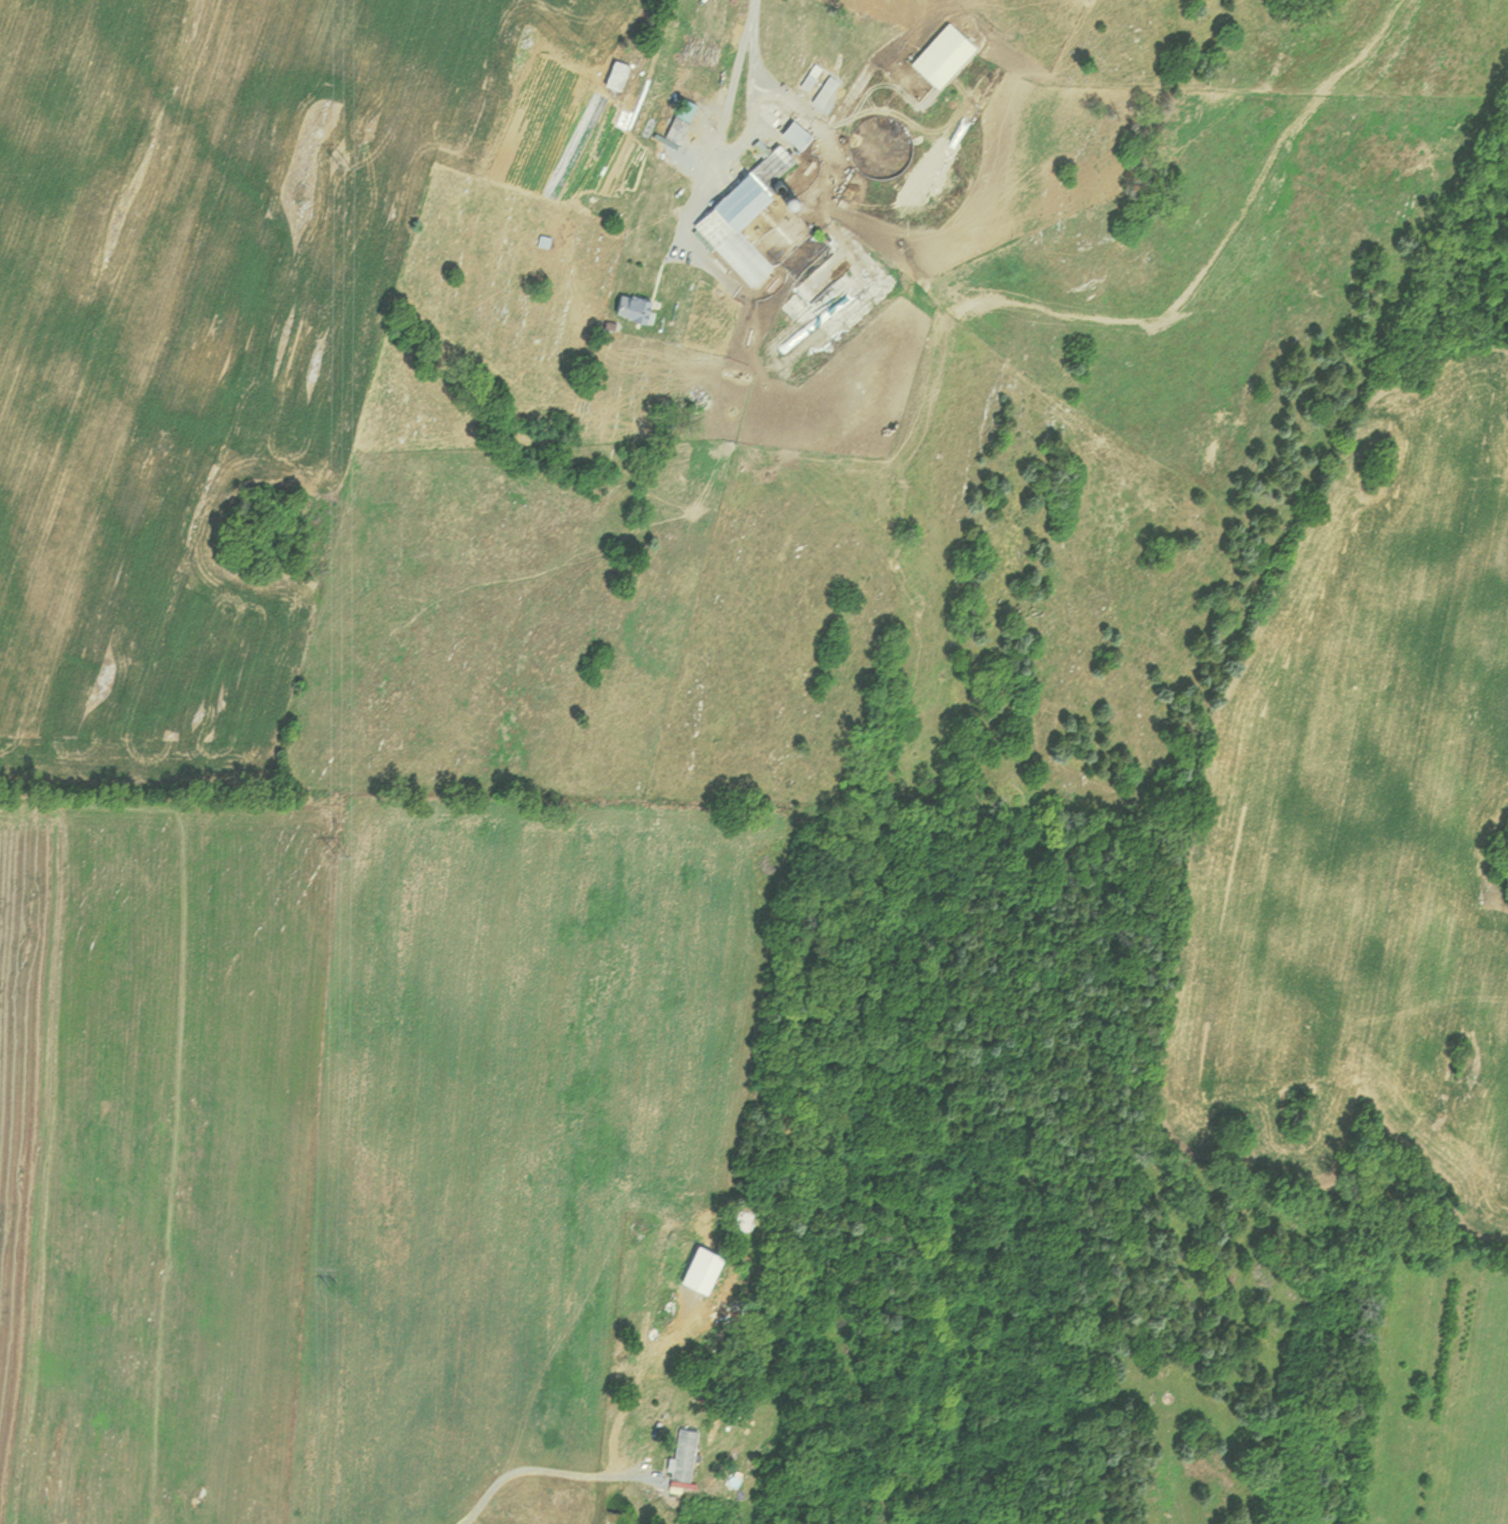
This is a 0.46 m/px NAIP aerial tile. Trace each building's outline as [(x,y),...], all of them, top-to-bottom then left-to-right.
[(988,45),(959,20),(921,64),(950,89),(988,45)] [(642,64),(625,59),(617,86),(634,91),(642,64)] [(703,121),(709,103),(694,98),(688,115),(686,114),(679,136),(694,141),(701,120),(703,121)] [(790,134),(810,151),(823,136),(802,119),(790,134)] [(750,230),(789,195),(767,170),(705,226),(761,289),(784,268),(750,230)] [(557,248),(560,238),(548,234),(545,245),(557,248)] [(626,318),(664,321),(666,299),(628,295),(626,318)] [(700,1481),(707,1429),(686,1426),(679,1478),(700,1481)]
